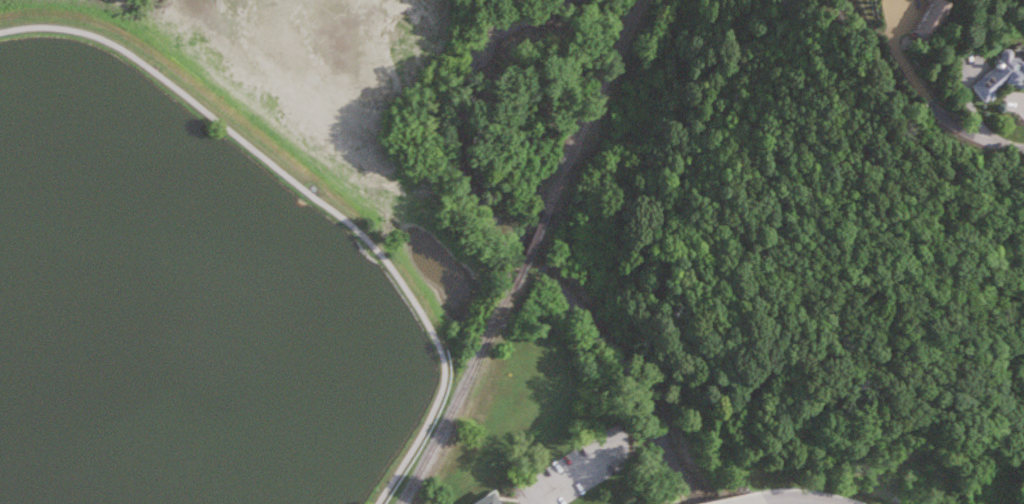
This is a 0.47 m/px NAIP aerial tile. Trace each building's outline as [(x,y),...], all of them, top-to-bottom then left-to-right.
[(931,0),(930,0),(911,32),(927,41),(946,8),(931,0)] [(995,49),(993,70),(974,78),(973,87),(980,103),(992,98),(992,90),(1001,87),(1023,89),(1023,51),(995,49)] [(492,493),(472,503),(498,503),(492,493)]
